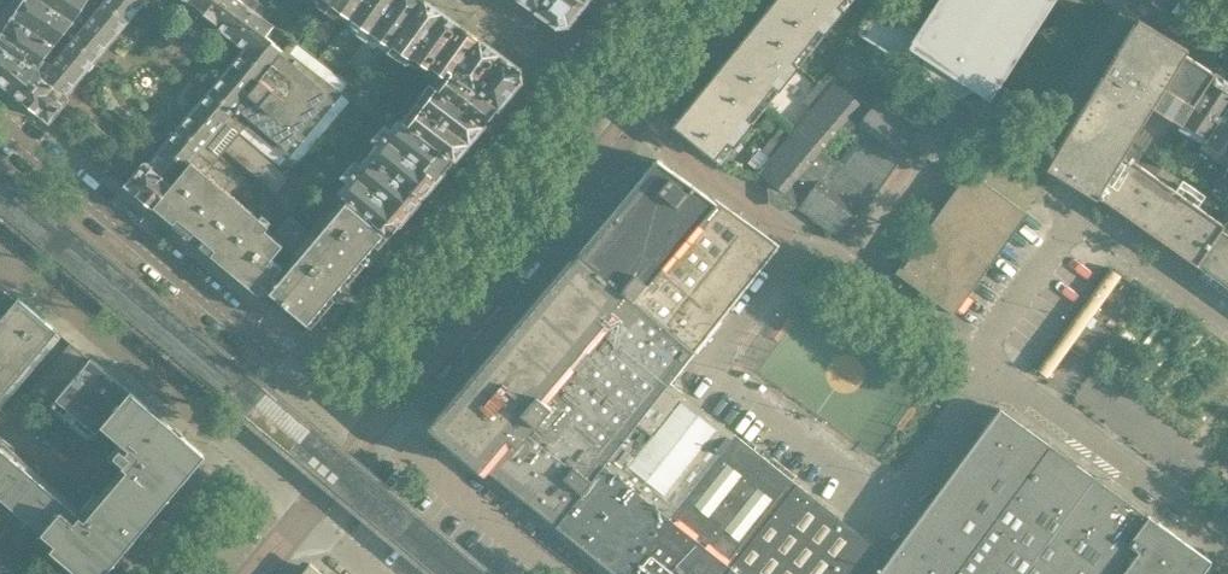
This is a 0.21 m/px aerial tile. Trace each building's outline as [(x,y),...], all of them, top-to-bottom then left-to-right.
[(13,16),(53,43),(69,20),(41,0),(24,0),(13,16)] [(69,20),(84,0),(41,0),(69,20)] [(104,0),(102,0),(87,18),(111,38),(127,19),(104,0)] [(142,0),(104,0),(127,19),(143,1),(142,0)] [(193,5),(200,16),(214,22),(232,0),(197,0),(193,5)] [(214,22),(234,38),(255,13),(242,3),(238,0),(232,0),(214,22)] [(254,0),(244,0),(242,3),(255,13),(260,17),(266,9),(254,0)] [(314,6),(324,13),(334,0),(318,0),(314,6)] [(324,13),(334,20),(340,12),(351,20),(365,0),(334,0),(324,13)] [(351,20),(360,27),(354,35),(364,42),(394,0),(365,0),(351,20)] [(364,42),(373,49),(379,41),(389,48),(423,0),(394,0),(364,42)] [(424,0),(423,0),(389,48),(385,53),(402,66),(409,57),(441,12),(424,0)] [(557,25),(566,23),(583,3),(579,0),(522,0),(557,25)] [(764,10),(806,44),(817,29),(823,34),(851,0),(772,0),(764,10)] [(1048,7),(1053,0),(936,0),(917,29),(877,4),(858,33),(989,117),(1008,89),(999,83),(1048,7)] [(741,38),(718,66),(760,100),(772,85),(778,90),(811,49),(806,44),(764,10),(753,23),(758,27),(746,42),(741,38)] [(459,25),(441,12),(409,57),(426,70),(427,68),(459,25)] [(282,52),(265,38),(274,28),(260,17),(255,13),(234,38),(245,47),(241,51),(266,71),(282,52)] [(0,36),(0,44),(42,73),(50,63),(43,57),(53,43),(13,16),(0,36)] [(111,38),(87,18),(71,38),(95,57),(111,38)] [(1122,153),(1151,105),(1180,123),(1213,72),(1210,70),(1207,74),(1209,75),(1203,83),(1178,66),(1185,54),(1183,53),(1187,48),(1137,18),(1135,21),(1045,167),(1095,197),(1096,194),(1181,254),(1209,214),(1122,153)] [(477,38),(459,25),(427,68),(435,73),(438,76),(444,68),(452,73),(477,38)] [(95,57),(71,38),(61,49),(56,56),(80,75),(95,57)] [(497,107),(521,78),(520,69),(477,38),(452,73),(473,89),(497,107)] [(296,166),(359,91),(366,82),(344,65),(336,74),(292,41),(282,52),(266,71),(250,90),(234,109),(219,127),(202,147),(190,160),(206,173),(225,150),(275,191),(288,175),(296,166)] [(21,97),(40,75),(42,73),(0,44),(0,79),(21,97)] [(241,51),(225,70),(250,90),(266,71),(241,51)] [(50,63),(42,73),(40,75),(64,95),(80,75),(56,56),(50,63)] [(700,98),(696,94),(671,125),(713,158),(727,142),(732,146),(766,105),(760,100),(718,66),(708,80),(712,83),(700,98)] [(497,107),(473,89),(452,73),(444,68),(438,76),(435,73),(426,84),(481,125),(497,107)] [(250,90),(225,70),(210,89),(234,109),(250,90)] [(1213,72),(1180,123),(1182,121),(1206,136),(1202,142),(1227,103),(1227,81),(1213,72)] [(66,97),(64,95),(40,75),(21,97),(49,120),(66,97)] [(812,107),(781,145),(772,137),(761,150),(770,157),(759,171),(775,185),(771,189),(772,199),(780,206),(790,205),(795,199),(800,204),(797,208),(836,236),(847,221),(852,225),(912,143),(906,139),(917,125),(878,97),(868,110),(834,81),(833,83),(824,75),(803,100),(812,107)] [(481,125),(426,84),(425,84),(412,101),(467,142),(481,125)] [(234,109),(210,89),(195,107),(219,127),(234,109)] [(467,142),(412,101),(397,119),(451,160),(467,142)] [(1202,142),(1199,147),(1227,165),(1227,103),(1202,142)] [(219,127),(195,107),(178,127),(202,147),(219,127)] [(120,146),(87,118),(78,129),(111,157),(120,146)] [(451,160),(397,119),(391,127),(384,121),(376,131),(436,179),(451,160)] [(202,147),(178,127),(163,145),(187,165),(190,160),(202,147)] [(436,179),(376,131),(369,139),(381,149),(372,160),(420,198),(436,179)] [(187,165),(163,145),(148,164),(172,183),(187,165)] [(656,158),(572,258),(693,351),(777,246),(656,158)] [(420,198),(372,160),(364,169),(353,159),(346,167),(405,215),(420,198)] [(268,225),(206,173),(190,160),(187,165),(172,183),(153,206),(190,237),(194,232),(205,241),(214,249),(210,254),(230,271),(264,229),(268,225)] [(172,183),(148,164),(145,161),(126,184),(153,206),(172,183)] [(405,215),(346,167),(339,176),(350,185),(341,194),(346,199),(346,200),(388,235),(405,215)] [(895,272),(954,314),(1027,213),(969,170),(895,272)] [(0,174),(0,191),(9,181),(0,174)] [(388,235),(346,200),(315,236),(269,292),(286,306),(289,301),(296,306),(292,311),(310,327),(388,235)] [(269,292),(315,236),(290,214),(274,233),(274,232),(272,235),(264,229),(230,271),(258,294),(264,287),(269,292)] [(1221,229),(1197,265),(1202,268),(1201,268),(1203,270),(1227,287),(1227,234),(1221,229)] [(693,351),(572,258),(570,256),(427,426),(478,469),(481,466),(555,525),(669,382),(693,351)] [(1112,271),(1038,374),(1049,382),(1123,279),(1112,271)] [(57,329),(18,296),(0,317),(0,396),(57,329)] [(30,391),(29,391),(70,341),(62,334),(0,407),(0,427),(30,391)] [(51,403),(89,358),(70,341),(29,391),(30,391),(48,407),(51,403)] [(103,426),(132,392),(90,357),(89,358),(51,403),(93,438),(103,426)] [(251,399),(256,393),(257,392),(260,389),(247,378),(229,399),(242,410),(245,406),(251,399)] [(735,434),(669,382),(555,525),(617,573),(624,573),(735,434)] [(0,448),(0,504),(82,573),(100,573),(203,453),(132,392),(103,426),(120,440),(124,443),(71,507),(0,448)] [(1210,560),(999,408),(889,557),(888,556),(875,573),(1199,573),(1210,560)] [(795,482),(735,434),(624,573),(723,573),(795,482)] [(366,512),(383,491),(370,481),(361,491),(353,500),(366,512)] [(888,556),(795,482),(723,573),(875,573),(888,556)] [(410,516),(384,493),(383,491),(366,512),(396,537),(413,516),(411,515),(410,516)] [(440,540),(414,518),(415,518),(413,516),(396,537),(425,561),(442,541),(440,539),(440,540)] [(443,543),(444,542),(442,541),(425,561),(441,573),(463,573),(471,564),(470,563),(468,564),(443,543)] [(310,563),(300,573),(323,573),(310,563)] [(472,567),(473,566),(471,564),(463,573),(481,573),(472,567)]
